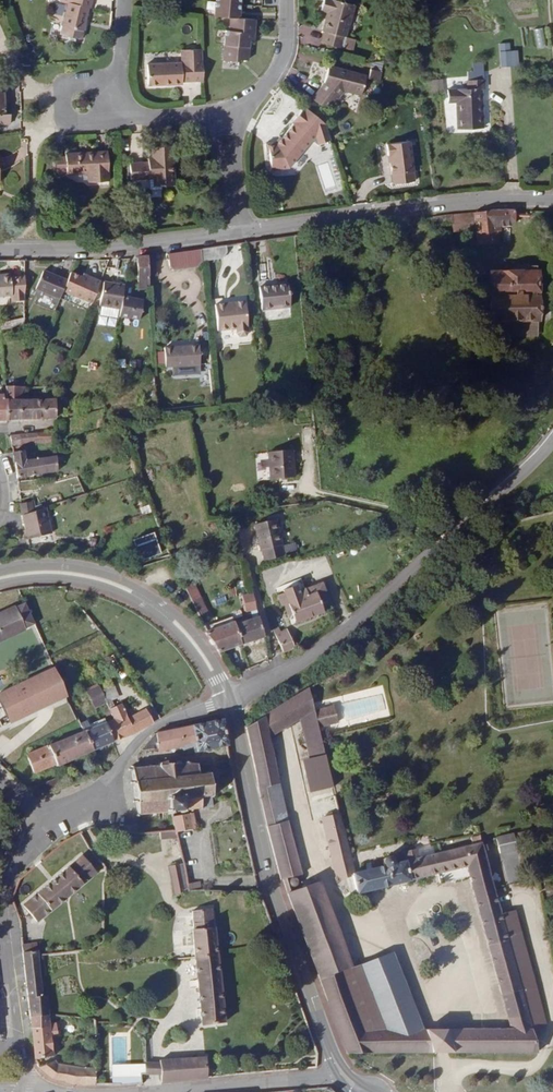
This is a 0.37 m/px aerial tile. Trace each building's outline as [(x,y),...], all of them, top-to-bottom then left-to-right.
[(59,1),(68,3),(61,34),(81,39),(88,8),(90,8),(92,0),(59,0),(59,1)] [(214,16),(231,18),(236,18),(237,12),(239,12),(240,0),(216,0),(214,16)] [(346,42),(342,40),(344,36),(345,37),(354,5),(336,0),(324,0),(321,11),(329,13),(327,19),(325,19),(322,31),(328,33),(325,44),(344,49),(346,42)] [(254,34),(255,20),(239,18),(236,18),(231,18),(230,31),(226,31),(223,60),(239,62),(239,60),(239,57),(244,57),(244,60),(248,60),(249,39),(247,39),(248,33),(254,34)] [(545,46),(543,28),(534,29),(536,47),(545,46)] [(346,42),(344,49),(352,51),(355,40),(345,37),(344,36),(342,40),(346,42)] [(509,49),(509,42),(498,42),(499,66),(518,65),(517,49),(509,49)] [(182,63),(147,64),(148,86),(182,84),(182,82),(191,82),(190,49),(181,50),(182,63)] [(190,49),(191,82),(203,81),(202,49),(190,49)] [(484,80),(483,63),(472,63),(473,72),(468,72),(468,80),(484,80)] [(324,83),(312,99),(326,110),(343,89),(361,93),(366,76),(329,66),(324,83)] [(381,72),(370,69),(368,79),(378,81),(381,72)] [(434,79),(434,89),(442,89),(442,79),(434,79)] [(484,80),(468,80),(468,89),(447,90),(448,102),(457,102),(458,129),(483,128),(481,89),(484,89),(484,80)] [(0,82),(0,124),(10,124),(10,114),(5,114),(4,103),(9,103),(8,91),(1,92),(1,82),(0,82)] [(293,124),(277,144),(275,142),(265,143),(266,153),(269,152),(271,170),(289,168),(312,140),(317,144),(330,140),(325,124),(304,107),(291,123),(293,124)] [(415,181),(409,141),(386,144),(389,163),(390,163),(393,184),(415,181)] [(148,163),(129,164),(130,180),(149,179),(150,190),(162,189),(161,186),(175,186),(172,146),(152,148),(153,165),(148,166),(148,163)] [(107,151),(65,153),(67,174),(88,173),(88,182),(111,181),(107,151)] [(476,213),(477,230),(476,230),(477,243),(498,240),(497,232),(500,232),(500,226),(512,226),(514,223),(514,211),(498,211),(476,213)] [(477,230),(476,213),(452,215),(453,223),(454,231),(476,230),(477,230)] [(453,223),(452,215),(432,217),(433,226),(453,223)] [(201,249),(202,262),(223,259),(227,253),(226,246),(201,249)] [(202,262),(201,249),(168,254),(170,266),(174,270),(197,267),(202,262)] [(157,276),(154,256),(146,257),(148,277),(157,276)] [(149,287),(148,277),(146,257),(137,258),(139,289),(149,289),(149,287)] [(528,267),(528,272),(490,273),(491,337),(538,336),(538,272),(536,272),(536,266),(528,267)] [(67,281),(43,271),(36,289),(60,299),(63,291),(67,281)] [(92,304),(101,282),(92,278),(83,274),(82,278),(71,273),(67,281),(63,291),(92,304)] [(25,277),(10,278),(10,275),(0,276),(0,296),(12,295),(13,302),(24,301),(25,277)] [(259,282),(262,310),(290,307),(287,279),(259,282)] [(122,298),(124,286),(103,283),(99,306),(102,306),(100,316),(117,318),(119,309),(120,309),(122,298)] [(139,321),(143,301),(122,298),(120,309),(119,317),(139,321)] [(248,328),(245,302),(215,305),(218,331),(236,329),(237,334),(240,337),(246,336),(248,333),(247,328),(248,328)] [(24,325),(24,318),(0,323),(1,330),(24,325)] [(201,375),(199,346),(164,348),(165,368),(172,367),(173,377),(201,375)] [(66,389),(61,386),(57,394),(63,396),(66,389)] [(20,392),(9,392),(9,387),(6,387),(6,401),(19,401),(23,392),(25,387),(20,387),(20,392)] [(19,401),(19,420),(31,419),(32,400),(19,401)] [(43,400),(32,400),(31,419),(43,419),(43,400)] [(56,418),(55,400),(43,400),(43,419),(49,419),(56,418)] [(13,420),(19,420),(19,401),(6,401),(8,421),(13,420)] [(37,443),(36,433),(20,435),(21,445),(37,443)] [(55,443),(54,433),(36,433),(37,443),(44,444),(55,443)] [(21,445),(20,435),(10,436),(12,446),(21,445)] [(28,476),(25,461),(23,451),(13,453),(15,466),(17,478),(28,476)] [(294,478),(292,451),(268,453),(271,480),(294,478)] [(40,459),(43,474),(58,472),(58,467),(61,467),(61,458),(56,456),(40,459)] [(40,459),(25,461),(28,476),(43,474),(40,459)] [(37,490),(36,479),(18,482),(19,492),(37,490)] [(33,512),(31,502),(20,504),(22,515),(31,512),(33,512)] [(149,506),(140,509),(142,515),(151,512),(149,506)] [(52,534),(45,508),(33,512),(31,512),(36,532),(27,533),(29,539),(52,534)] [(36,532),(31,512),(22,515),(27,533),(36,532)] [(281,545),(275,520),(255,525),(261,550),(262,550),(281,545)] [(159,554),(152,534),(134,540),(142,561),(159,554)] [(284,556),(281,545),(262,550),(264,561),(284,556)] [(296,586),(282,591),(283,593),(277,596),(281,606),(284,605),(290,619),(293,618),(295,623),(323,612),(323,611),(332,608),(322,583),(304,589),(300,579),(295,581),(296,586)] [(185,588),(200,618),(209,614),(194,584),(185,588)] [(258,618),(252,594),(242,596),(246,612),(251,611),(254,619),(235,626),(241,644),(264,637),(258,618)] [(4,612),(16,634),(35,625),(25,603),(4,612)] [(16,634),(4,612),(0,614),(0,641),(16,634)] [(235,626),(234,623),(204,633),(218,652),(241,644),(235,626)] [(279,628),(273,631),(283,652),(294,647),(293,645),(296,643),(293,636),(290,638),(286,629),(281,632),(279,628)] [(130,676),(116,654),(109,658),(123,680),(130,676)] [(54,669),(0,694),(0,703),(7,717),(9,722),(9,723),(67,696),(54,669)] [(106,702),(101,692),(98,685),(86,690),(94,708),(106,702)] [(107,703),(110,701),(118,697),(113,686),(101,692),(106,702),(107,703)] [(308,689),(263,717),(268,738),(300,718),(313,709),(308,689)] [(110,701),(107,703),(110,709),(112,713),(115,719),(124,738),(134,734),(153,723),(145,709),(128,719),(126,715),(121,704),(113,708),(110,701)] [(338,723),(333,706),(314,711),(318,728),(338,723)] [(310,759),(324,755),(318,728),(314,711),(313,709),(300,718),(310,759)] [(7,717),(0,720),(0,721),(2,726),(9,722),(7,717)] [(263,717),(246,728),(259,789),(279,784),(268,738),(263,717)] [(115,719),(106,723),(114,742),(124,738),(115,719)] [(114,742),(106,723),(104,720),(100,721),(102,725),(91,729),(87,722),(80,725),(84,732),(85,732),(93,750),(114,742)] [(228,746),(222,720),(153,734),(141,750),(142,751),(157,749),(178,746),(180,752),(183,755),(228,746)] [(57,766),(93,750),(85,732),(84,732),(27,755),(34,773),(56,764),(57,766)] [(332,788),(324,755),(310,759),(315,776),(317,775),(321,790),(332,788)] [(149,767),(134,769),(133,766),(131,766),(132,769),(129,769),(129,771),(132,771),(134,782),(131,782),(131,784),(134,784),(136,801),(134,801),(134,803),(136,803),(138,813),(137,815),(138,817),(140,815),(154,813),(154,816),(156,816),(155,813),(168,812),(169,814),(171,814),(171,812),(180,811),(181,813),(183,813),(183,810),(191,809),(191,812),(192,811),(192,809),(200,808),(202,810),(203,808),(202,808),(213,807),(211,795),(214,795),(214,793),(211,793),(209,777),(212,776),(212,774),(209,774),(209,771),(207,772),(207,775),(198,776),(198,765),(189,764),(190,762),(188,761),(187,763),(180,764),(180,761),(177,761),(177,763),(166,764),(166,762),(164,762),(159,763),(158,766),(151,767),(151,764),(149,764),(149,767)] [(34,792),(45,796),(60,790),(56,779),(30,790),(34,792)] [(267,827),(287,821),(279,784),(259,789),(267,827)] [(193,813),(172,817),(176,832),(196,828),(193,813)] [(384,866),(354,874),(339,814),(322,818),(335,873),(341,878),(352,875),(356,893),(410,881),(410,880),(467,866),(511,1029),(449,1029),(455,1053),(538,1052),(532,1029),(501,916),(481,843),(480,836),(471,838),(473,846),(419,859),(417,850),(403,853),(405,861),(394,864),(394,863),(394,861),(393,860),(393,859),(392,858),(390,857),(389,857),(387,857),(386,857),(385,858),(384,859),(383,860),(383,861),(383,863),(383,864),(383,866),(384,866)] [(267,827),(281,880),(301,875),(287,821),(267,827)] [(517,852),(513,836),(497,840),(502,856),(517,852)] [(95,872),(81,856),(23,905),(37,922),(95,872)] [(168,866),(174,897),(188,889),(188,884),(184,863),(168,866)] [(188,884),(188,889),(189,891),(201,891),(200,882),(188,884)] [(319,882),(288,894),(320,980),(340,973),(351,970),(319,882)] [(195,957),(217,954),(212,909),(193,911),(194,930),(193,930),(195,957)] [(515,912),(501,916),(532,1029),(546,1025),(515,912)] [(23,953),(37,950),(36,944),(22,945),(23,953)] [(37,950),(23,953),(24,965),(26,984),(28,997),(30,1013),(30,1017),(48,1016),(46,996),(42,996),(37,950)] [(224,1023),(217,954),(195,957),(202,1026),(224,1023)] [(421,1030),(392,958),(351,970),(340,973),(361,1030),(382,1030),(421,1030)] [(361,1030),(340,973),(320,980),(348,1053),(369,1052),(361,1030)] [(49,1024),(48,1016),(30,1017),(32,1031),(34,1053),(34,1060),(53,1056),(51,1037),(60,1036),(59,1030),(56,1030),(56,1028),(59,1027),(58,1022),(49,1024)] [(449,1029),(427,1030),(431,1053),(455,1053),(449,1029)] [(382,1030),(361,1030),(369,1052),(431,1053),(427,1030),(421,1030),(382,1030)] [(95,1057),(94,1047),(86,1047),(87,1058),(95,1057)] [(159,1060),(161,1083),(207,1080),(204,1058),(159,1060)] [(54,1060),(39,1067),(39,1068),(43,1071),(52,1079),(76,1085),(94,1085),(95,1068),(84,1068),(57,1064),(54,1060)] [(112,1086),(120,1086),(142,1084),(141,1075),(145,1074),(145,1064),(112,1065),(112,1086)]
